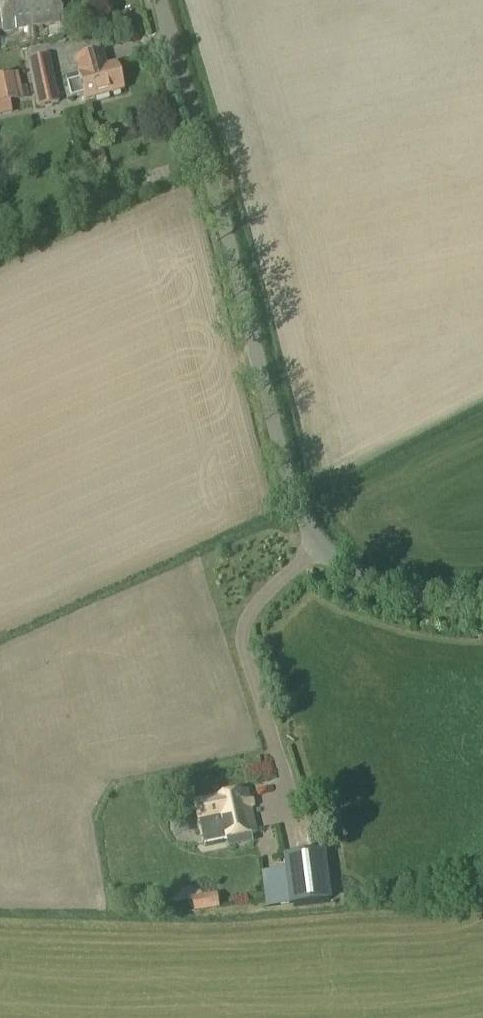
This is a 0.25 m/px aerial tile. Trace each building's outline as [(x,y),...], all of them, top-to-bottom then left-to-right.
[(2,34),(32,29),(27,0),(0,0),(0,20),(2,34)] [(32,29),(61,25),(58,0),(27,0),(32,29)] [(112,19),(80,27),(81,33),(114,25),(112,19)] [(118,54),(136,49),(129,25),(111,31),(118,54)] [(105,69),(101,54),(74,62),(78,76),(77,77),(78,83),(66,86),(70,100),(81,97),(83,103),(123,92),(116,66),(105,69)] [(58,105),(50,68),(49,69),(47,58),(26,63),(29,74),(36,110),(58,105)] [(17,103),(17,101),(20,100),(16,77),(12,78),(12,76),(0,78),(0,106),(17,103)] [(76,208),(61,213),(64,222),(78,217),(76,208)] [(214,801),(214,802),(196,806),(204,845),(225,840),(250,835),(255,834),(246,794),(214,801)] [(228,852),(253,846),(250,835),(225,840),(228,852)] [(324,852),(285,857),(286,870),(260,874),(265,910),(291,907),(291,908),(331,903),(324,852)] [(220,909),(217,895),(201,898),(203,912),(220,909)]
